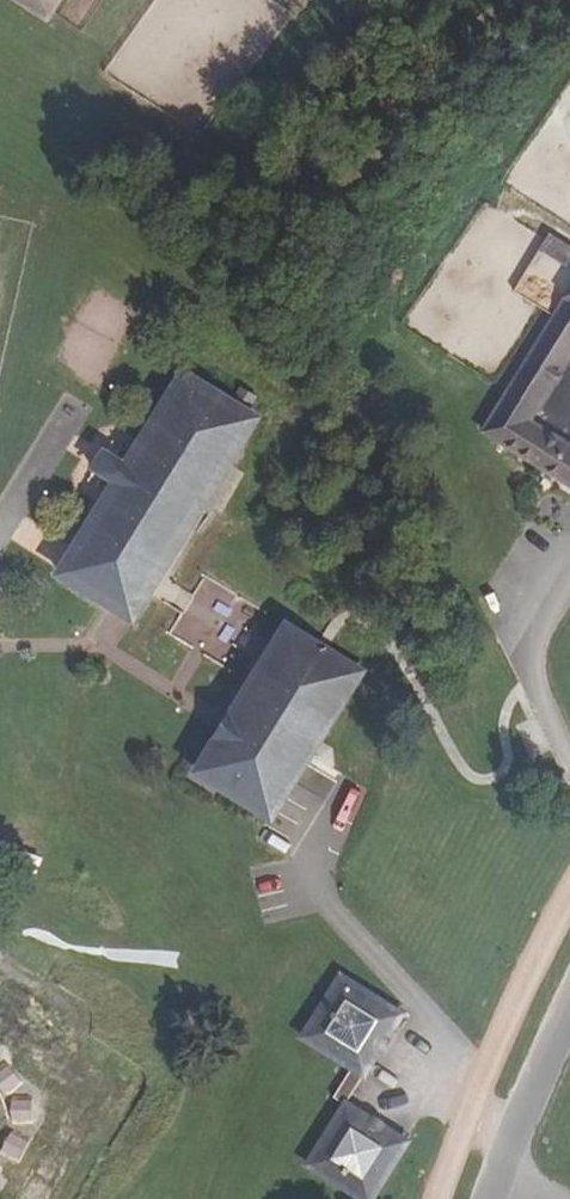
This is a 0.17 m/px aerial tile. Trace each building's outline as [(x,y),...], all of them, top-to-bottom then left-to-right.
[(58,0),(21,0),(47,17),(58,0)] [(482,441),(569,494),(569,459),(524,430),(569,356),(569,299),(482,441)] [(67,577),(190,377),(181,372),(139,440),(123,465),(115,461),(123,447),(111,439),(87,478),(99,485),(107,472),(117,477),(101,502),(73,546),(59,568),(57,572),(67,577)] [(190,377),(67,577),(111,605),(127,613),(250,414),(190,377)] [(258,420),(250,414),(127,613),(133,617),(135,619),(151,593),(163,574),(258,420)] [(362,672),(289,627),(200,772),(271,815),(274,817),(362,672)] [(363,1077),(400,1017),(339,978),(302,1039),(363,1077)] [(406,1144),(343,1106),(306,1165),(361,1198),(372,1198),(406,1144)]
